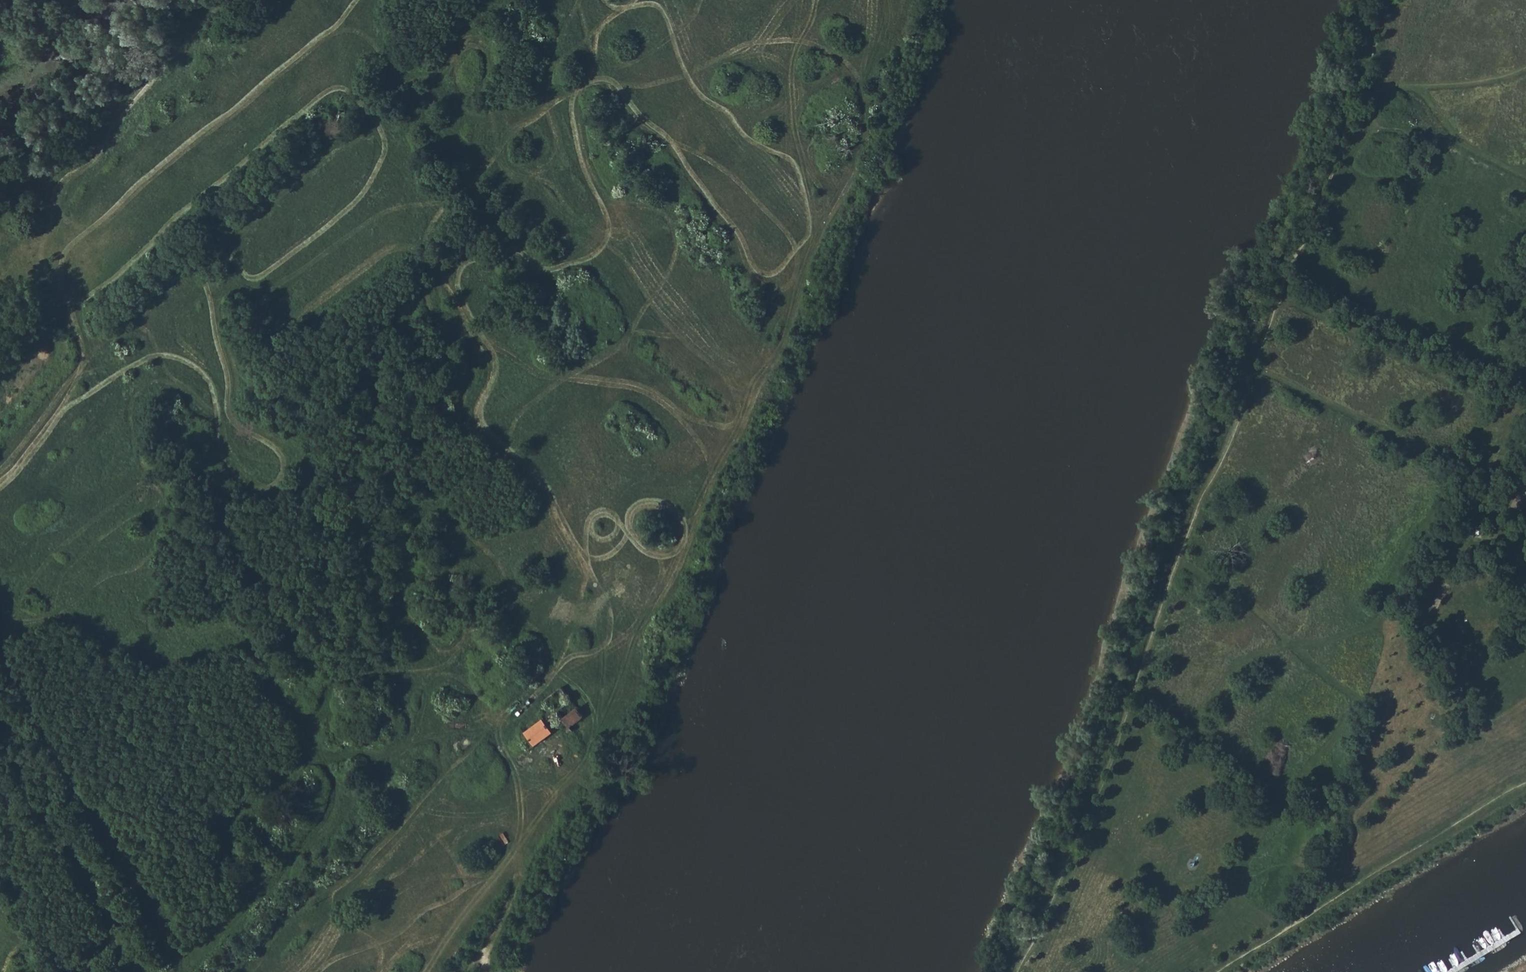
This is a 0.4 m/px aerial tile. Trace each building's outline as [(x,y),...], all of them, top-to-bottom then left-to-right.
[(584,718),(562,688),(549,698),(558,710),(557,711),(541,720),(526,731),(525,729),(522,728),(519,728),(517,730),(519,735),(513,738),(518,744),(515,746),(521,754),(535,745),(539,751),(558,737),(560,741),(574,732),(571,728),(584,718)] [(563,744),(576,736),(574,732),(560,741),(563,744)]
